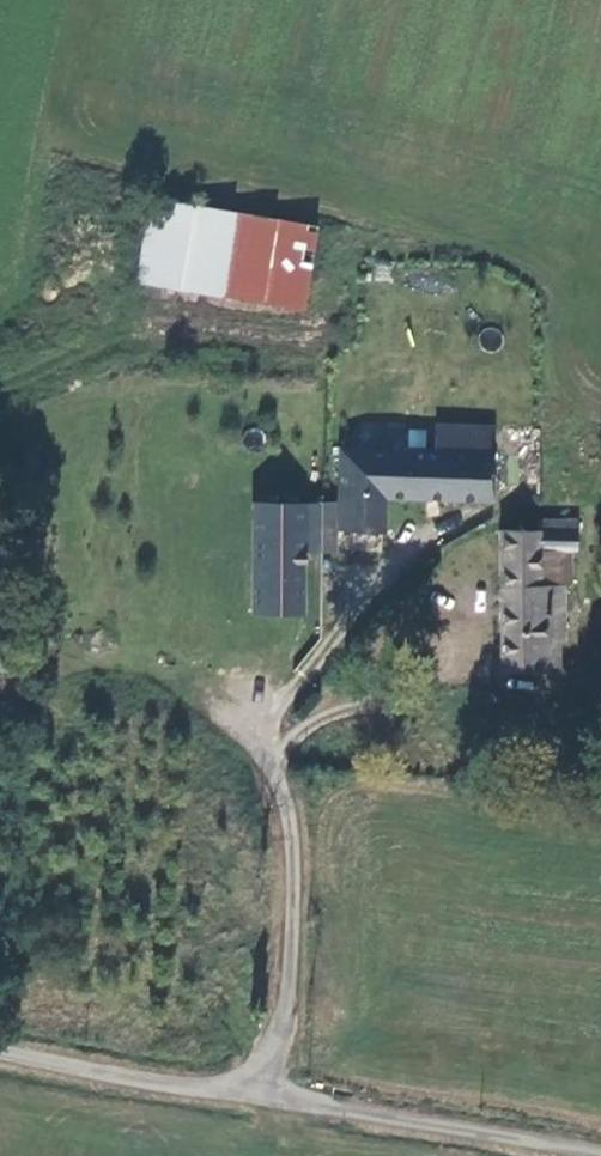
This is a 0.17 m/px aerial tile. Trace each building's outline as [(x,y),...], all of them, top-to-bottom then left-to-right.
[(299,310),(311,228),(144,203),(131,285),(299,310)] [(431,453),(335,452),(335,506),(334,533),(380,534),(380,501),(489,503),(490,425),(431,424),(431,453)] [(302,550),(303,505),(256,505),(255,618),(301,619),(302,550)] [(334,551),(334,533),(335,506),(303,505),(302,550),(334,551)] [(534,522),(534,532),(574,533),(574,522),(534,522)] [(500,532),(498,669),(539,669),(539,616),(561,616),(562,587),(539,587),(539,552),(574,553),(574,533),(534,532),(500,532)] [(561,670),(561,616),(539,616),(539,669),(561,670)]
